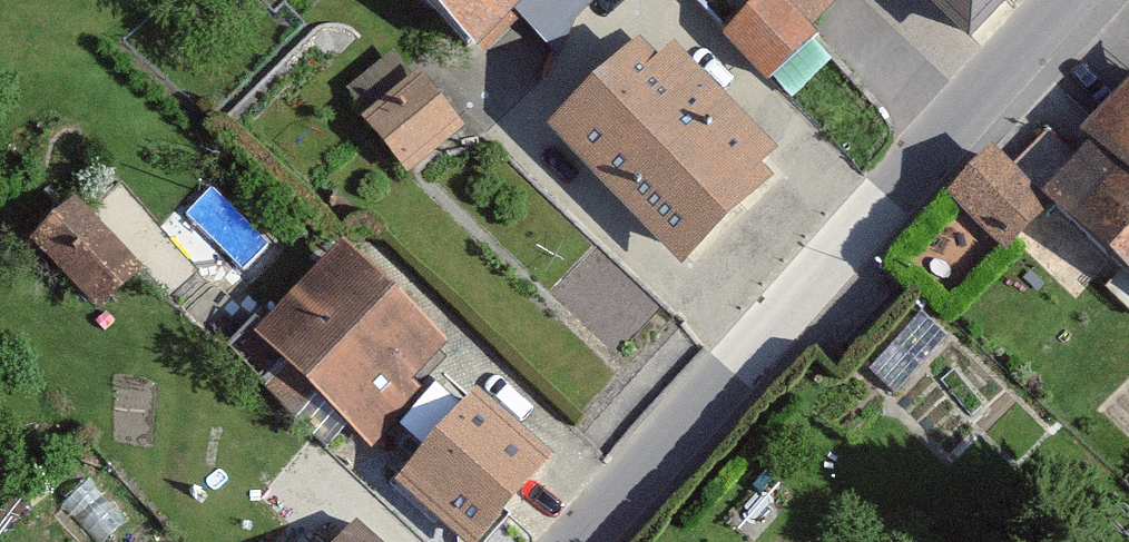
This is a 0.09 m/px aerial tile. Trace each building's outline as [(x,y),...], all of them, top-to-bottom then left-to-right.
[(481,72),(550,0),(404,0),(481,72)] [(770,93),(858,1),(857,0),(673,0),(770,93)] [(980,30),(1005,0),(943,0),(980,30)] [(642,36),(553,133),(698,265),(787,169),(642,36)] [(395,42),(348,83),(367,105),(414,64),(395,42)] [(423,63),(366,114),(415,168),(472,117),(423,63)] [(1041,190),(1128,277),(1128,101),(1041,190)] [(995,239),(1037,197),(985,145),(943,188),(995,239)] [(70,198),(30,249),(110,311),(150,259),(70,198)] [(360,234),(257,340),(365,445),(468,339),(360,234)] [(928,307),(877,362),(898,382),(950,328),(928,307)] [(401,484),(474,541),(501,541),(574,452),(484,380),(401,484)] [(375,439),(408,466),(431,439),(398,411),(375,439)] [(343,541),(384,541),(359,522),(343,541)]
